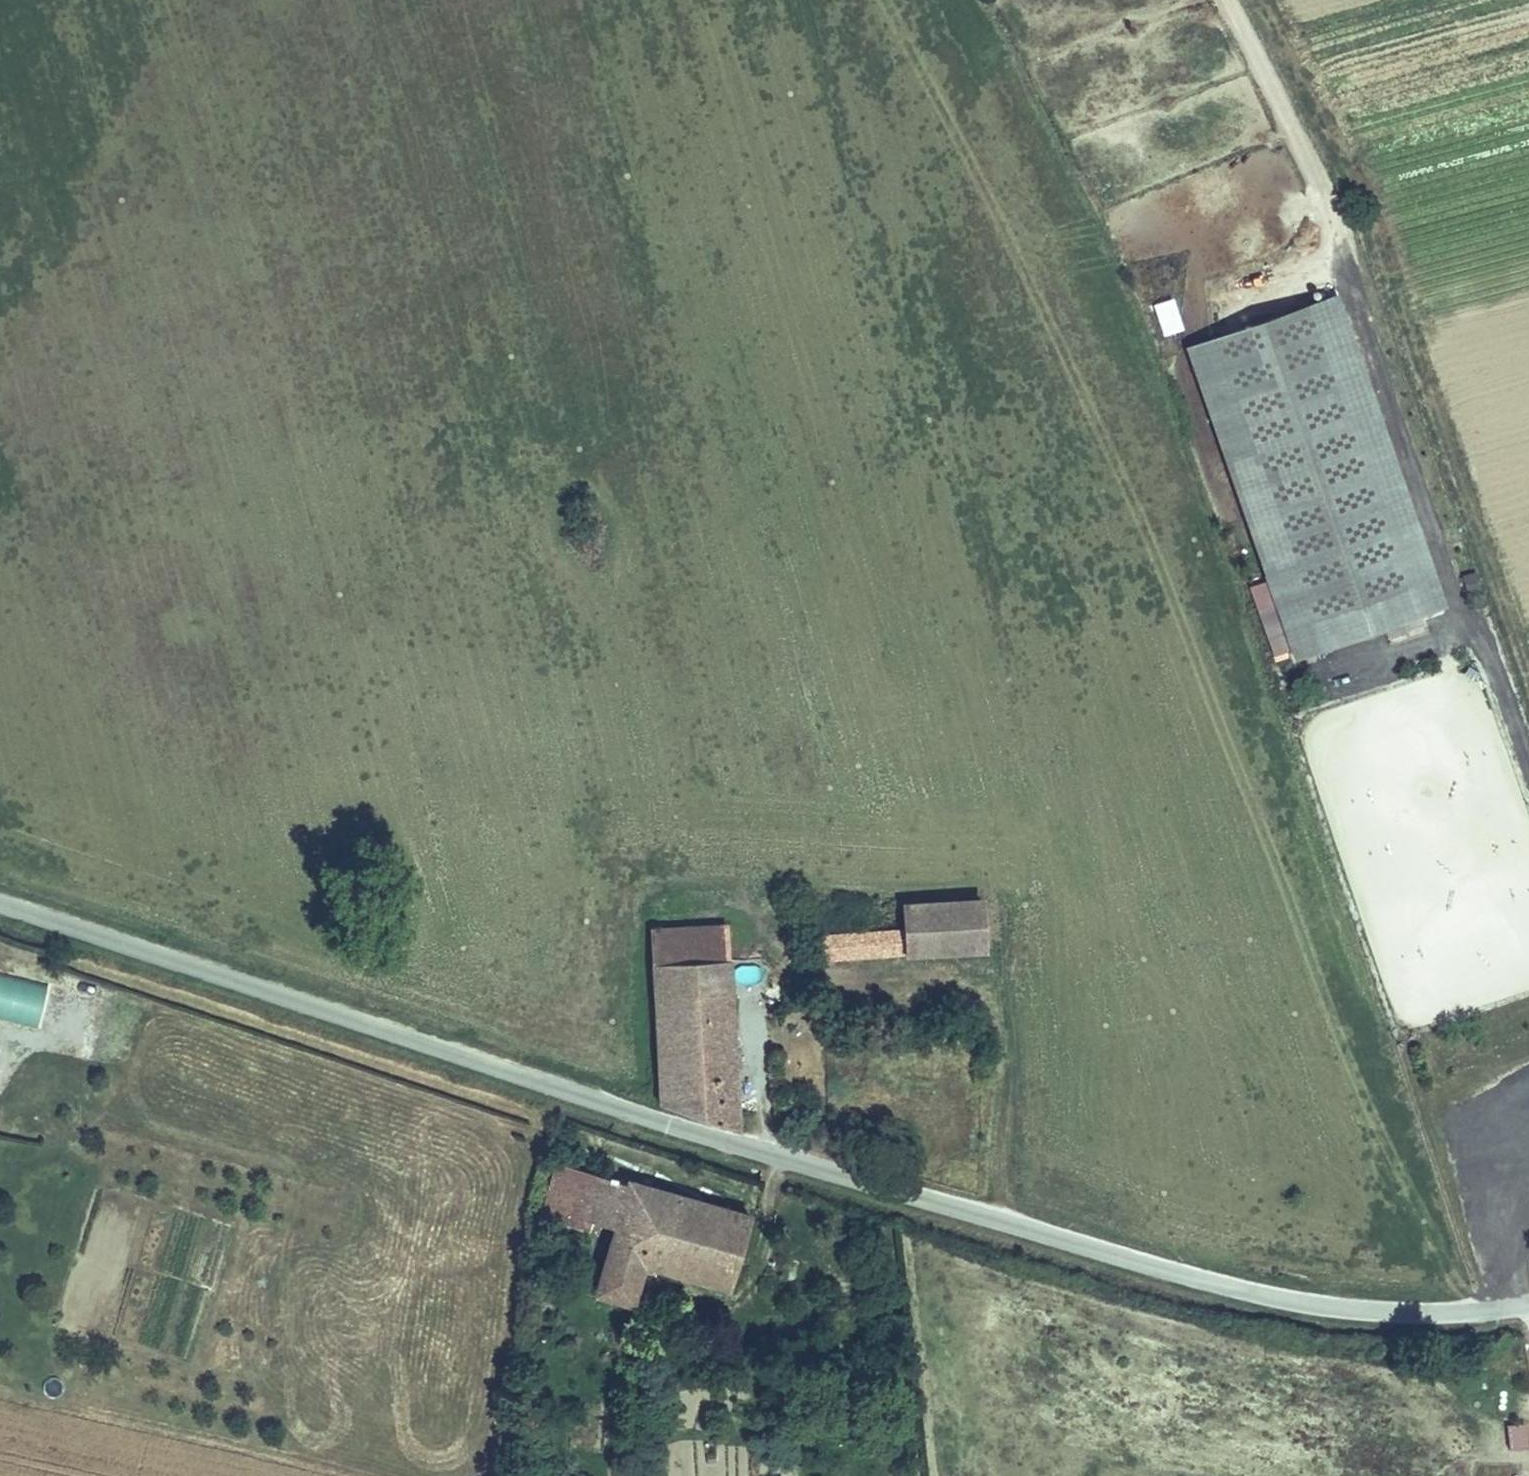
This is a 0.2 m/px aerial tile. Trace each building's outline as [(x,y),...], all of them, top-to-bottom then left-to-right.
[(1159,305),(1164,319),(1176,315),(1171,301),(1159,305)] [(1216,338),(1314,620),(1416,585),(1318,303),(1216,338)] [(1416,585),(1314,620),(1324,651),(1426,615),(1416,585)] [(900,908),(902,931),(903,958),(987,953),(983,903),(900,908)] [(902,931),(818,936),(820,964),(903,958),(902,931)] [(651,962),(653,988),(727,984),(726,958),(651,962)] [(703,1121),(738,1131),(727,984),(653,988),(659,1103),(702,1101),(703,1121)] [(550,1220),(587,1232),(590,1223),(603,1179),(566,1168),(550,1220)] [(603,1179),(590,1223),(625,1234),(607,1295),(637,1304),(646,1272),(669,1279),(691,1205),(603,1179)] [(669,1279),(738,1299),(760,1226),(691,1205),(669,1279)]
